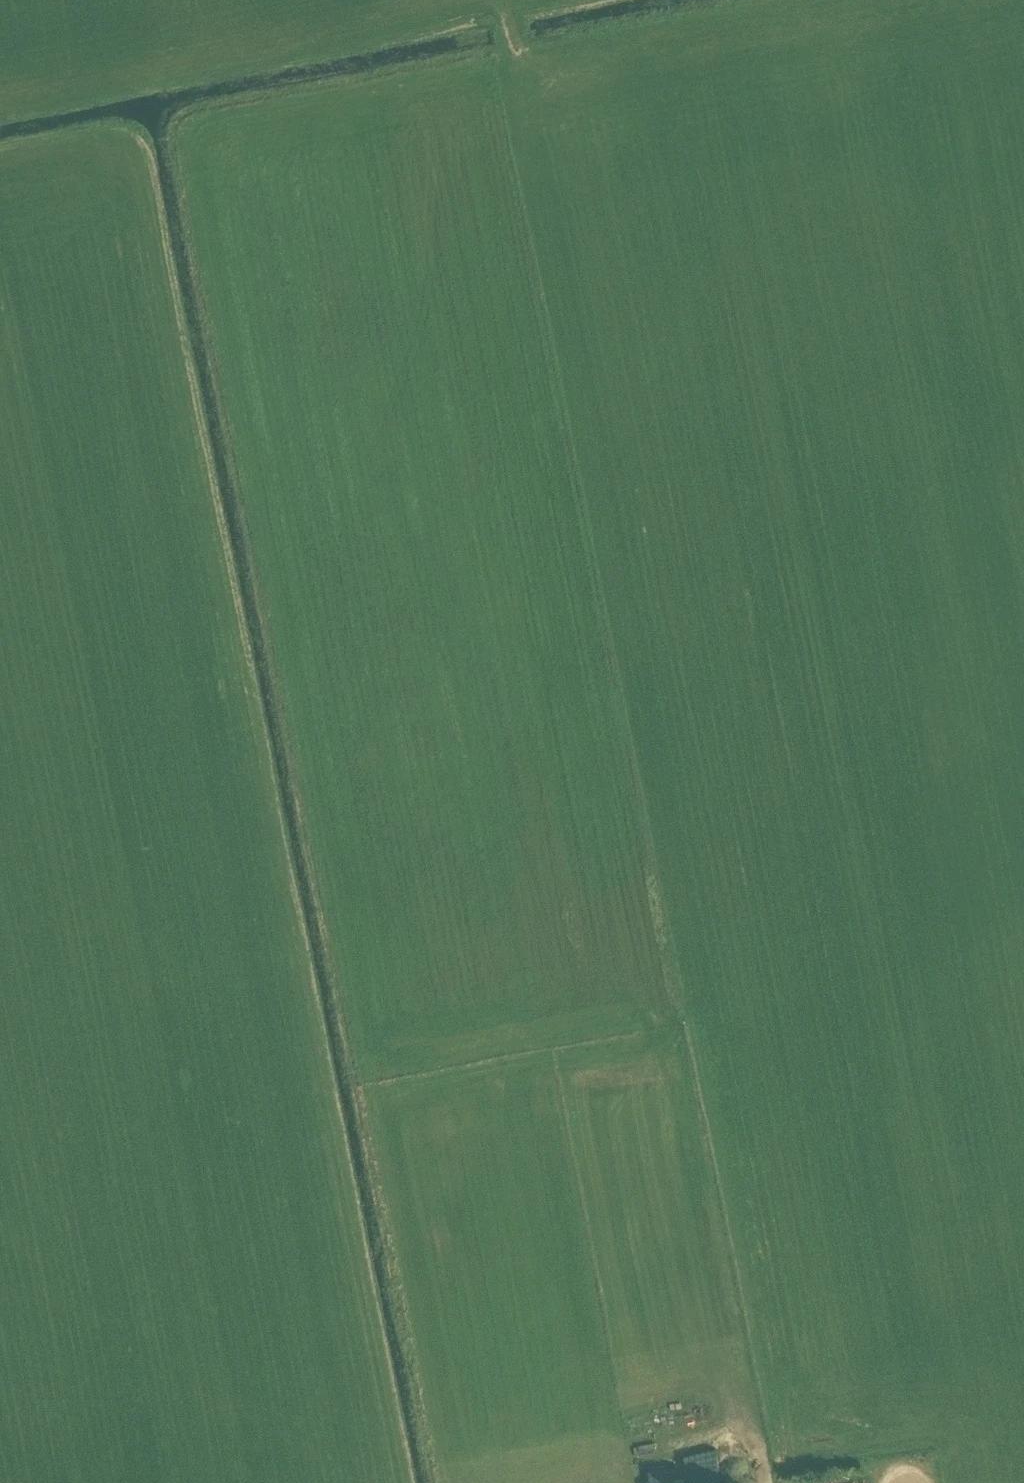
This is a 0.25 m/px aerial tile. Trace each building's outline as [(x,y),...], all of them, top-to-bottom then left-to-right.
[(697,1459),(666,1461),(667,1482),(699,1482),(697,1459)]
